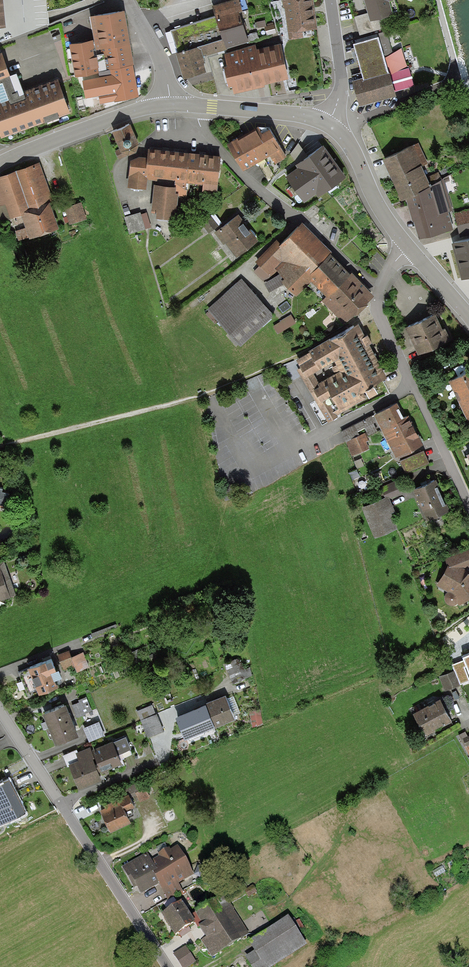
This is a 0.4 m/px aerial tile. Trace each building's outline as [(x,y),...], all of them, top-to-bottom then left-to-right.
[(215,17),(225,50),(248,43),(239,13),(242,12),(238,0),(233,0),(211,7),(215,17)] [(288,41),(303,38),(302,33),(318,30),(313,0),(282,0),(288,41)] [(367,13),(370,23),(382,19),(393,16),(389,3),(393,2),(393,0),(364,0),(367,13)] [(125,12),(90,18),(94,42),(69,46),(74,79),(99,75),(98,73),(134,66),(134,63),(125,12)] [(354,17),(360,39),(386,31),(382,19),(370,23),(367,13),(354,17)] [(225,50),(215,17),(170,30),(177,55),(175,55),(183,81),(207,74),(203,58),(225,51),(225,50)] [(266,27),(264,27),(267,36),(276,33),(273,22),(266,25),(266,27)] [(355,41),(356,45),(379,38),(384,57),(393,54),(386,32),(355,41)] [(352,82),(360,108),(396,98),(394,92),(390,75),(389,75),(384,57),(379,38),(356,45),(353,46),(363,79),(352,82)] [(255,46),(224,55),(227,68),(224,69),(228,89),(232,88),(234,95),(265,88),(265,86),(289,81),(281,45),(256,50),(255,46)] [(0,56),(0,137),(1,139),(45,124),(45,125),(59,120),(59,119),(70,115),(58,81),(23,93),(17,76),(10,78),(2,55),(0,56)] [(137,63),(134,63),(134,66),(98,73),(99,75),(104,105),(143,98),(137,63)] [(409,70),(390,75),(394,92),(414,86),(409,70)] [(121,121),(112,128),(120,146),(115,149),(120,157),(130,152),(130,151),(136,148),(139,139),(130,120),(121,121)] [(287,154),(269,122),(261,127),(259,122),(227,141),(243,168),(270,152),(275,161),(287,154)] [(345,171),(323,140),(295,161),(297,164),(286,172),(304,198),(317,190),(318,192),(345,171)] [(169,146),(148,144),(147,153),(144,175),(147,175),(157,176),(157,174),(174,176),(174,181),(176,182),(175,188),(179,188),(178,193),(187,194),(189,178),(186,178),(190,149),(169,146)] [(383,161),(392,183),(421,167),(422,168),(428,164),(418,144),(383,161)] [(205,150),(190,149),(186,178),(189,178),(203,180),(202,187),(216,188),(220,152),(205,150)] [(144,175),(147,153),(142,153),(138,152),(131,154),(127,182),(146,185),(147,175),(144,175)] [(0,174),(0,216),(1,219),(13,214),(21,236),(59,223),(51,201),(54,200),(40,160),(0,174)] [(401,201),(402,203),(406,201),(432,188),(422,168),(421,167),(392,183),(401,201)] [(409,211),(412,223),(414,223),(448,213),(453,211),(444,179),(432,188),(406,201),(409,211)] [(174,181),(154,180),(153,190),(151,208),(156,208),(156,213),(170,214),(171,210),(177,211),(178,193),(179,188),(175,188),(176,182),(174,181)] [(81,200),(64,205),(70,222),(87,217),(81,200)] [(140,210),(124,215),(130,232),(151,225),(146,211),(140,212),(140,210)] [(246,221),(238,211),(214,230),(223,242),(226,240),(236,254),(258,237),(246,221)] [(455,215),(461,239),(468,237),(468,211),(455,215)] [(218,223),(210,212),(200,220),(209,230),(218,223)] [(453,231),(448,213),(414,223),(416,230),(419,240),(453,231)] [(307,272),(331,248),(302,218),(277,237),(255,259),(260,263),(253,270),(269,288),(285,280),(296,293),(312,277),(307,272)] [(458,243),(460,249),(465,272),(468,271),(468,240),(458,243)] [(216,247),(209,252),(216,260),(222,255),(216,247)] [(327,293),(351,269),(341,259),(331,248),(307,272),(312,277),(327,293)] [(373,292),(352,268),(351,269),(327,293),(322,299),(343,323),(361,305),(373,292)] [(275,312),(241,276),(207,308),(241,344),(275,312)] [(436,310),(405,324),(412,340),(418,351),(450,336),(445,324),(443,325),(436,310)] [(296,322),(291,314),(274,324),(279,333),(296,322)] [(365,332),(358,319),(309,347),(310,349),(296,356),(301,365),(298,367),(328,421),(338,415),(337,413),(367,396),(362,388),(365,386),(369,393),(378,388),(374,382),(388,374),(368,340),(372,338),(368,331),(365,332)] [(448,378),(468,420),(468,368),(448,378)] [(382,428),(383,430),(410,416),(408,413),(405,415),(397,399),(374,411),(375,413),(382,428)] [(382,428),(375,413),(341,430),(346,440),(365,431),(367,436),(382,428)] [(410,416),(383,430),(396,454),(397,453),(400,459),(416,451),(413,446),(423,441),(410,416)] [(365,431),(346,440),(352,454),(369,447),(366,440),(368,439),(367,436),(365,431)] [(0,474),(0,505),(6,506),(9,489),(3,487),(6,476),(0,474)] [(435,476),(413,486),(426,517),(449,507),(435,476)] [(388,493),(390,497),(401,492),(396,479),(381,485),(385,494),(388,493)] [(385,494),(361,504),(374,535),(397,525),(391,511),(395,509),(390,497),(388,493),(385,494)] [(448,562),(461,564),(465,561),(468,565),(468,564),(468,547),(446,556),(448,562)] [(0,559),(0,598),(16,592),(4,558),(0,559)] [(448,562),(436,583),(447,590),(446,591),(444,593),(444,595),(445,598),(445,600),(447,603),(448,604),(452,604),(454,604),(456,603),(458,602),(460,604),(468,596),(468,567),(468,565),(465,561),(461,564),(448,562)] [(69,649),(58,653),(64,669),(75,665),(71,655),(69,649)] [(83,650),(71,655),(75,665),(77,669),(89,665),(83,650)] [(39,690),(58,682),(57,679),(56,679),(54,674),(52,669),(50,666),(56,664),(51,653),(28,663),(39,690)] [(236,657),(223,663),(232,680),(245,674),(236,657)] [(453,663),(455,668),(461,683),(468,680),(468,672),(464,659),(453,663)] [(52,669),(54,674),(61,671),(58,663),(56,664),(50,666),(52,669)] [(461,683),(455,668),(439,675),(445,689),(461,683)] [(214,696),(204,700),(215,724),(234,716),(224,692),(214,696)] [(440,695),(413,710),(426,733),(435,728),(433,725),(444,719),(445,720),(452,717),(449,712),(440,695)] [(86,696),(78,699),(79,700),(71,704),(77,717),(86,713),(86,712),(91,709),(86,696)] [(42,710),(49,727),(73,718),(69,708),(65,700),(42,710)] [(194,733),(215,724),(204,700),(194,705),(183,709),(194,733)] [(136,710),(148,736),(164,729),(153,703),(136,710)] [(260,708),(249,710),(252,726),(263,721),(260,708)] [(75,723),(73,718),(49,727),(55,742),(79,732),(75,723)] [(99,719),(83,726),(89,740),(105,734),(99,719)] [(458,734),(468,754),(468,734),(467,735),(465,730),(458,734)] [(112,739),(92,748),(101,768),(102,770),(106,768),(122,761),(119,751),(131,746),(126,734),(113,740),(112,739)] [(101,768),(92,748),(90,745),(75,751),(77,755),(78,757),(68,761),(79,787),(102,777),(99,769),(101,768)] [(9,777),(0,782),(0,822),(25,810),(19,798),(9,777)] [(120,789),(122,794),(128,791),(129,792),(134,790),(140,801),(151,796),(142,778),(120,789)] [(99,805),(111,829),(131,820),(126,808),(134,804),(129,792),(128,791),(122,794),(99,805)] [(161,886),(168,899),(182,891),(178,884),(194,875),(178,845),(171,849),(169,847),(157,854),(158,856),(152,860),(157,869),(153,872),(160,884),(161,886)] [(152,860),(148,852),(121,867),(134,889),(137,887),(139,890),(141,894),(160,884),(153,872),(157,869),(152,860)] [(257,891),(253,885),(245,890),(248,896),(257,891)] [(224,893),(191,914),(196,921),(195,922),(198,927),(199,926),(206,936),(201,940),(212,957),(249,933),(233,909),(235,908),(224,893)] [(182,900),(161,914),(175,935),(185,929),(195,922),(196,921),(191,914),(182,900)] [(248,941),(254,950),(245,956),(252,966),(271,966),(307,944),(299,931),(305,928),(299,919),(296,921),(294,917),(291,919),(288,915),(248,941)]
